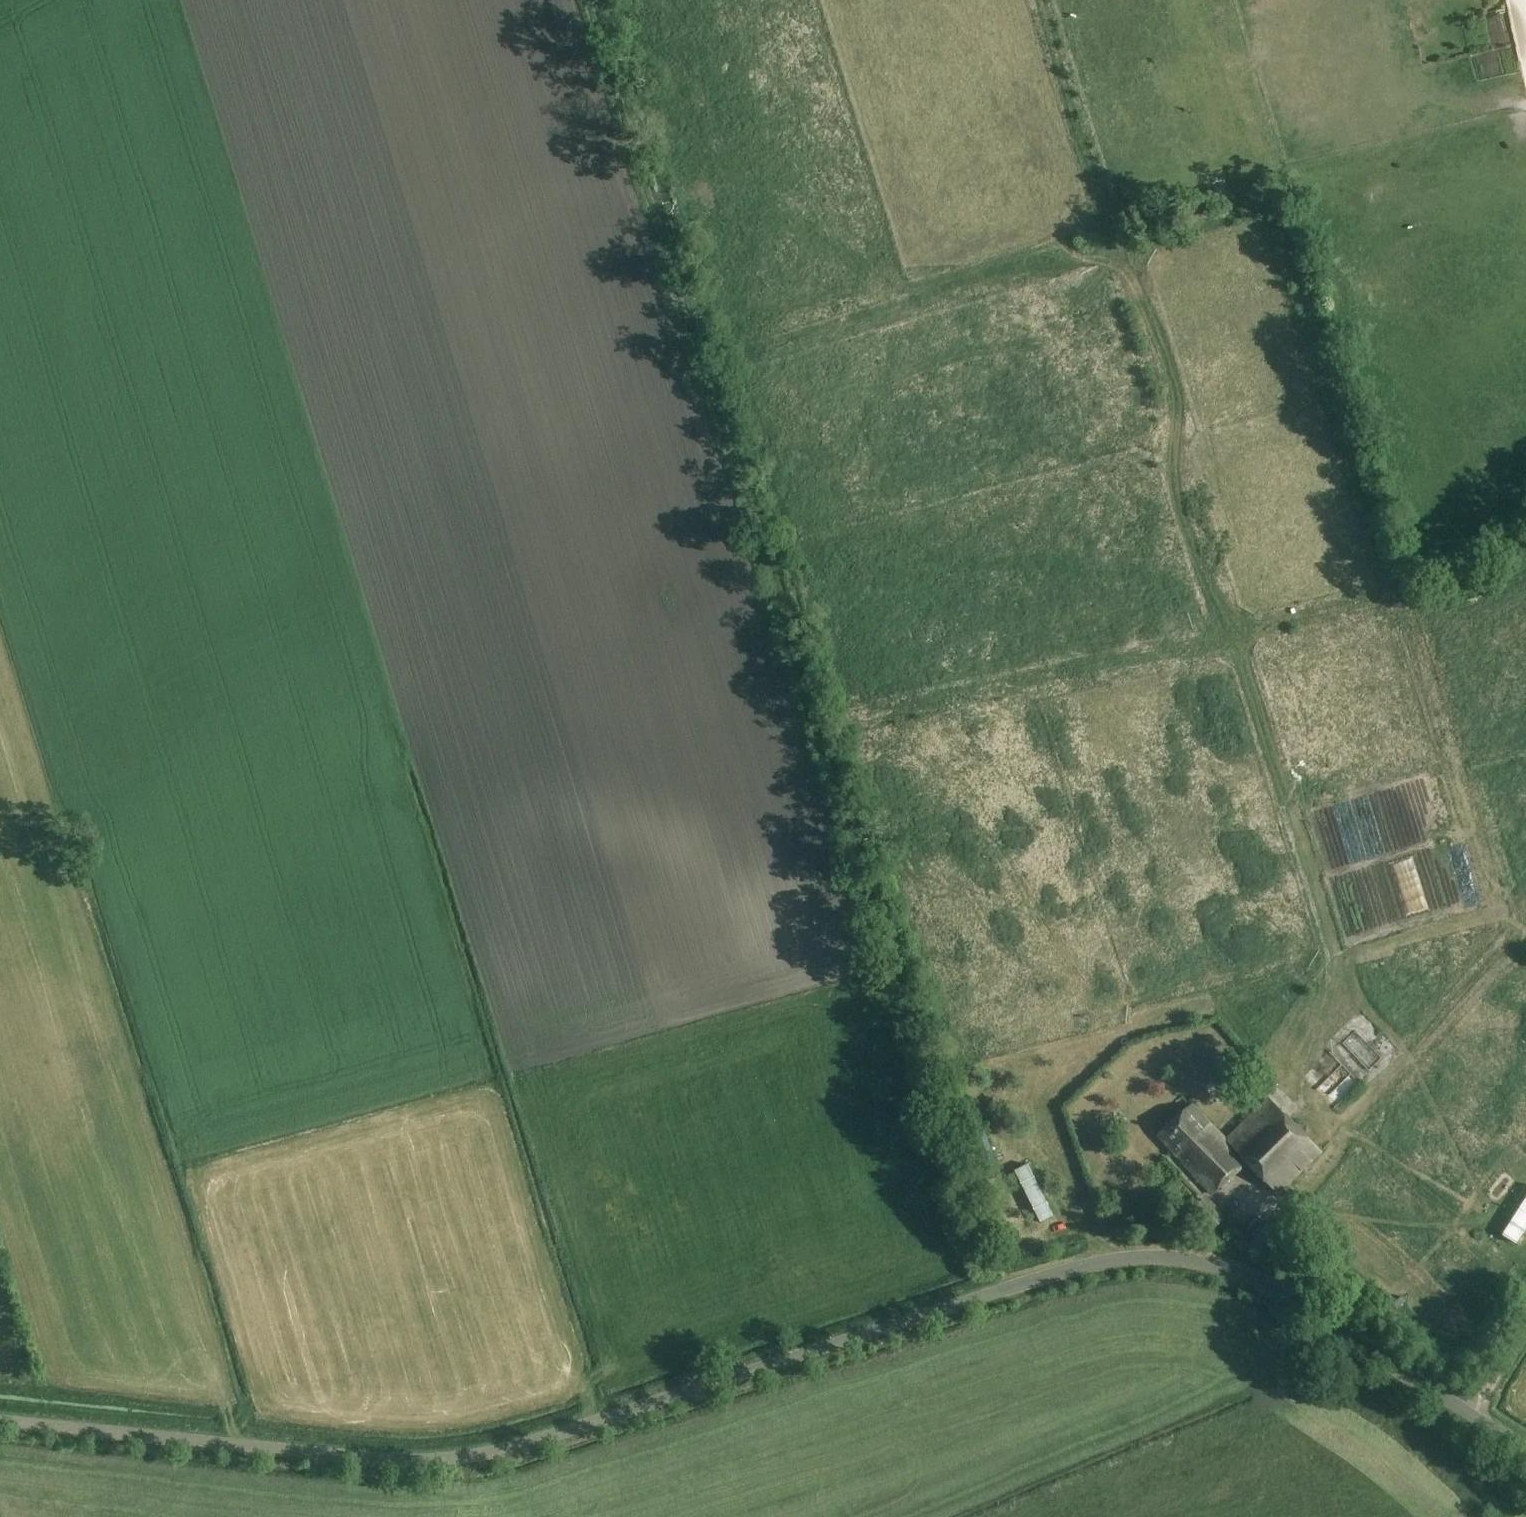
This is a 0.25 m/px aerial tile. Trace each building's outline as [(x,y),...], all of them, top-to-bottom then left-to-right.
[(1375,1084),(1407,1053),(1367,1010),(1334,1040),(1375,1084)] [(1328,1058),(1338,1070),(1347,1063),(1336,1051),(1328,1058)] [(1326,1088),(1337,1069),(1322,1060),(1311,1079),(1326,1088)] [(1278,1193),(1321,1151),(1269,1098),(1226,1140),(1192,1104),(1158,1135),(1183,1162),(1182,1162),(1212,1194),(1248,1162),(1278,1193)] [(1120,1129),(1132,1117),(1123,1108),(1111,1120),(1120,1129)] [(1208,1236),(1226,1217),(1205,1197),(1187,1216),(1208,1236)]
